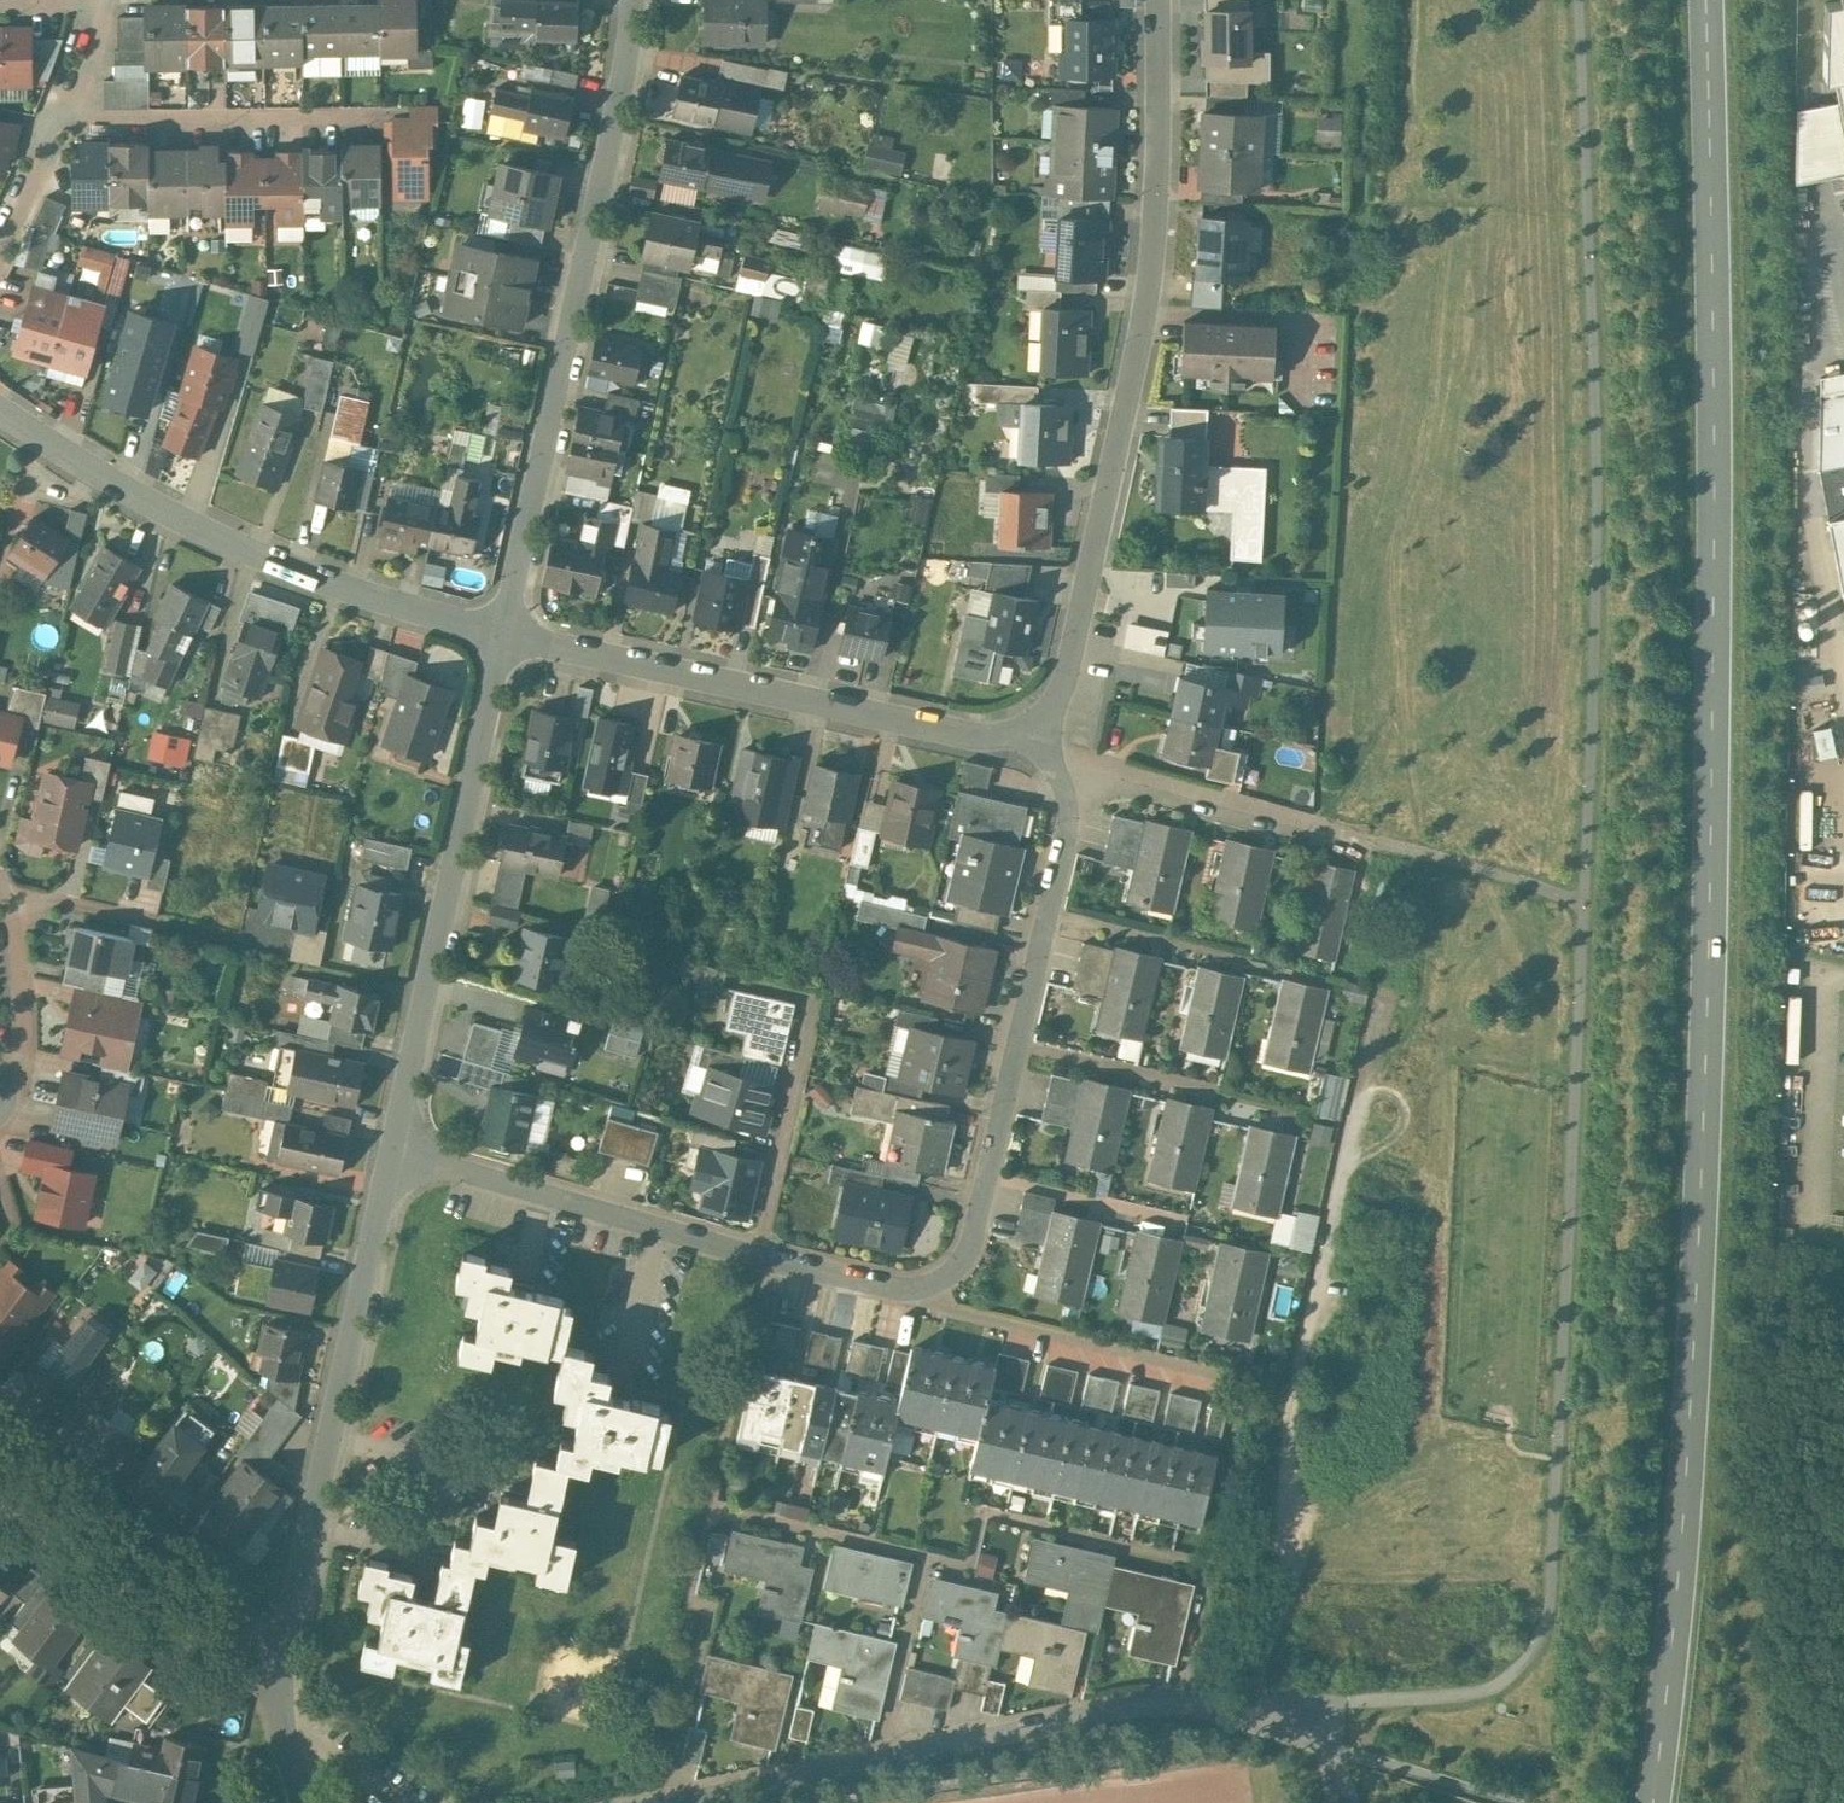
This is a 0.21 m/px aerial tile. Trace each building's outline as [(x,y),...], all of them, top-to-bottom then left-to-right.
[(379,3),(379,7),(380,53),(408,53),(416,52),(416,27),(415,0),(379,0),(379,3)] [(509,0),(503,0),(502,28),(515,28),(516,0),(509,0)] [(537,1),(516,0),(515,28),(536,29),(537,1)] [(568,0),(537,0),(536,29),(536,37),(578,38),(579,0),(568,0)] [(707,39),(742,41),(741,42),(766,43),(768,0),(708,0),(707,39)] [(1049,2),(1051,2),(1050,19),(1068,19),(1112,20),(1113,0),(1049,0),(1049,2)] [(1840,0),(1825,3),(1823,78),(1843,74),(1843,0),(1840,0)] [(379,7),(379,3),(341,4),(341,53),(380,53),(379,7)] [(302,4),(263,5),(264,59),(264,65),(303,63),(302,54),(302,4)] [(341,53),(341,4),(302,4),(302,54),(341,53)] [(263,5),(247,6),(225,6),(226,65),(264,65),(264,59),(263,5)] [(187,65),(186,6),(148,6),(148,36),(148,51),(148,57),(164,57),(164,65),(187,65)] [(225,6),(186,6),(187,65),(199,65),(206,72),(213,65),(226,65),(225,6)] [(1247,11),(1207,11),(1207,41),(1204,41),(1204,64),(1207,64),(1248,64),(1248,53),(1247,11)] [(1112,20),(1068,19),(1069,53),(1062,53),(1062,75),(1112,76),(1112,20)] [(432,27),(416,27),(416,52),(408,53),(409,68),(433,68),(433,43),(432,27)] [(0,30),(0,84),(31,84),(31,80),(31,39),(31,29),(0,30)] [(148,36),(118,36),(118,50),(118,51),(148,51),(148,36)] [(63,39),(31,39),(31,80),(48,80),(63,39)] [(148,51),(118,51),(118,50),(114,50),(114,65),(148,65),(148,57),(148,51)] [(1270,52),(1248,53),(1248,64),(1247,82),(1269,83),(1270,52)] [(1248,64),(1207,64),(1207,95),(1246,98),(1247,82),(1248,64)] [(148,65),(114,65),(115,80),(148,80),(148,65)] [(579,74),(537,65),(534,79),(576,88),(579,74)] [(723,84),(683,75),(675,115),(714,124),(715,121),(723,84)] [(1834,78),(1838,101),(1843,132),(1843,76),(1834,78)] [(115,80),(104,80),(104,109),(149,109),(149,80),(148,80),(115,80)] [(760,90),(723,82),(723,84),(715,121),(751,129),(760,90)] [(1085,89),(1052,87),(1050,107),(1058,107),(1058,105),(1084,107),(1085,89)] [(530,97),(496,89),(491,113),(507,116),(525,120),(530,97)] [(574,97),(532,89),(530,97),(525,120),(523,128),(539,132),(565,137),(574,97)] [(1246,98),(1207,95),(1206,113),(1203,113),(1201,149),(1259,152),(1261,116),(1245,115),(1246,98)] [(1796,109),(1795,183),(1843,174),(1843,132),(1838,101),(1796,109)] [(1084,107),(1058,105),(1058,107),(1056,141),(1112,144),(1113,129),(1114,109),(1084,107)] [(525,120),(507,116),(503,136),(537,144),(539,132),(523,128),(525,120)] [(430,121),(395,121),(395,140),(390,140),(390,161),(395,161),(396,186),(421,186),(426,162),(426,142),(431,142),(430,121)] [(2,169),(6,151),(10,152),(16,126),(0,122),(0,168),(2,169)] [(868,165),(907,171),(909,149),(895,147),(897,133),(873,130),(868,165)] [(711,147),(669,138),(661,179),(703,187),(703,186),(710,151),(711,147)] [(1112,144),(1056,141),(1053,178),(1053,179),(1080,181),(1110,182),(1112,144)] [(110,143),(82,144),(82,169),(77,169),(77,176),(75,176),(75,205),(111,205),(110,143)] [(150,143),(110,143),(111,205),(149,204),(149,153),(150,152),(150,143)] [(381,145),(342,146),(342,151),(343,203),(380,203),(381,203),(381,145)] [(1259,152),(1201,149),(1199,187),(1202,187),(1201,203),(1241,205),(1242,189),(1257,190),(1259,152)] [(265,160),(241,160),(241,151),(226,152),(227,210),(227,221),(254,221),(254,201),(265,201),(265,160)] [(304,151),(289,151),(289,159),(265,160),(265,201),(277,201),(277,221),(304,221),(304,214),(304,151)] [(342,151),(304,151),(304,214),(343,213),(343,203),(342,151)] [(771,163),(710,151),(703,186),(764,198),(771,163)] [(188,211),(188,152),(150,152),(149,153),(149,204),(149,206),(150,212),(188,211)] [(226,152),(188,152),(188,211),(201,211),(227,210),(226,152)] [(555,176),(501,164),(490,216),(510,220),(543,227),(544,227),(555,176)] [(657,181),(633,176),(630,191),(654,196),(657,181)] [(829,176),(823,209),(884,219),(889,186),(829,176)] [(1080,181),(1053,179),(1053,178),(1046,178),(1045,194),(1079,196),(1080,181)] [(1045,194),(1042,194),(1041,219),(1060,220),(1060,218),(1106,221),(1107,199),(1110,200),(1110,198),(1079,196),(1045,194)] [(66,205),(46,196),(39,212),(32,227),(35,227),(52,231),(52,232),(54,233),(66,205)] [(380,203),(351,203),(351,213),(356,213),(360,220),(374,220),(379,213),(380,213),(380,203)] [(701,224),(654,214),(645,257),(680,264),(692,267),(700,232),(701,224)] [(1228,217),(1217,216),(1217,219),(1201,218),(1201,220),(1203,220),(1202,236),(1200,236),(1197,274),(1197,275),(1223,277),(1244,278),(1245,250),(1261,251),(1262,227),(1247,226),(1247,220),(1228,219),(1228,217)] [(1106,221),(1060,218),(1060,220),(1056,277),(1097,279),(1105,280),(1106,257),(1104,257),(1106,223),(1108,223),(1108,221),(1106,221)] [(543,227),(510,220),(506,239),(538,246),(543,227)] [(52,231),(35,227),(25,266),(44,271),(52,232),(52,231)] [(773,239),(800,244),(802,232),(775,228),(773,239)] [(725,238),(700,232),(692,267),(717,272),(725,238)] [(535,261),(460,244),(445,310),(521,327),(535,261)] [(888,277),(891,249),(843,245),(841,273),(888,277)] [(726,254),(722,272),(733,275),(738,256),(726,254)] [(131,260),(116,256),(107,288),(122,291),(131,260)] [(680,264),(646,257),(644,269),(677,276),(680,264)] [(739,286),(765,294),(773,268),(746,261),(739,286)] [(677,276),(644,269),(640,290),(679,298),(683,277),(677,276)] [(1021,270),(1021,285),(1052,286),(1052,271),(1021,270)] [(1223,277),(1197,275),(1197,274),(1193,274),(1190,307),(1221,308),(1223,277)] [(1097,279),(1056,277),(1055,291),(1061,291),(1096,294),(1097,279)] [(69,294),(35,284),(27,310),(62,320),(69,294)] [(122,291),(107,288),(104,299),(118,304),(122,291)] [(1055,291),(1028,289),(1026,309),(1042,310),(1042,308),(1060,309),(1061,291),(1055,291)] [(258,353),(272,297),(253,292),(238,348),(258,353)] [(106,305),(69,294),(62,320),(98,331),(99,331),(106,305)] [(193,300),(184,298),(178,320),(187,323),(193,300)] [(210,309),(199,306),(195,319),(206,323),(210,309)] [(1060,309),(1042,308),(1042,310),(1039,372),(1088,375),(1090,337),(1087,336),(1089,311),(1060,309)] [(62,320),(27,310),(16,350),(51,360),(62,320)] [(159,367),(172,322),(133,311),(120,356),(135,360),(159,367)] [(98,331),(62,320),(51,360),(87,370),(98,331)] [(865,321),(863,341),(884,343),(886,323),(865,321)] [(1276,326),(1184,321),(1181,373),(1210,375),(1210,388),(1243,390),(1244,377),(1273,378),(1276,326)] [(651,349),(596,337),(590,368),(637,378),(639,367),(647,368),(651,349)] [(235,359),(197,348),(182,396),(179,406),(212,419),(217,407),(220,409),(226,388),(229,389),(234,372),(231,371),(235,359)] [(135,360),(120,356),(107,401),(146,412),(157,374),(159,367),(135,360)] [(335,361),(314,356),(310,372),(331,377),(335,361)] [(331,377),(310,372),(302,407),(323,412),(331,377)] [(1038,386),(998,384),(996,404),(1021,406),(1021,404),(1037,405),(1038,386)] [(1820,393),(1819,470),(1843,465),(1843,389),(1820,393)] [(641,397),(610,390),(607,405),(638,412),(641,397)] [(370,402),(342,395),(332,438),(352,443),(360,445),(370,402)] [(500,431),(506,403),(493,401),(487,429),(500,431)] [(302,417),(266,404),(240,473),(277,486),(302,417)] [(1037,405),(1021,404),(1021,406),(1020,428),(1022,428),(1020,458),(1018,458),(1018,461),(1068,463),(1070,442),(1067,442),(1069,410),(1071,410),(1072,406),(1037,405)] [(626,416),(581,405),(575,436),(619,446),(626,416)] [(212,419),(179,406),(164,444),(198,457),(212,419)] [(1208,409),(1172,407),(1170,436),(1206,438),(1208,409)] [(1224,436),(1242,436),(1241,408),(1223,409),(1224,436)] [(619,446),(575,436),(568,466),(613,476),(619,446)] [(1265,468),(1205,464),(1206,438),(1170,436),(1160,436),(1157,505),(1233,510),(1230,559),(1261,561),(1265,468)] [(352,443),(332,438),(326,462),(347,467),(352,443)] [(469,444),(452,441),(447,467),(463,471),(469,444)] [(347,467),(326,462),(317,498),(355,507),(363,471),(347,467)] [(1819,470),(1828,520),(1843,516),(1843,465),(1819,470)] [(1020,473),(986,472),(985,492),(1005,494),(1006,492),(1019,493),(1020,473)] [(481,480),(457,476),(450,508),(474,513),(481,480)] [(1019,493),(1006,492),(1005,494),(1004,514),(1001,514),(999,545),(1024,546),(1024,545),(1048,546),(1049,544),(1046,544),(1048,517),(1050,517),(1051,495),(1019,493)] [(438,506),(390,496),(380,542),(400,546),(401,540),(429,546),(438,506)] [(634,505),(603,497),(599,515),(630,522),(634,505)] [(450,508),(438,506),(429,546),(472,555),(481,515),(474,513),(450,508)] [(85,537),(91,510),(74,507),(69,534),(85,537)] [(599,515),(590,513),(584,539),(606,544),(605,547),(624,551),(630,522),(599,515)] [(676,519),(649,513),(647,523),(674,528),(676,519)] [(1828,520),(1843,600),(1843,516),(1828,520)] [(70,542),(36,519),(10,556),(25,565),(28,560),(49,574),(70,542)] [(647,523),(645,522),(636,560),(666,567),(674,528),(647,523)] [(834,539),(811,534),(806,528),(800,526),(794,530),(791,529),(781,574),(826,584),(827,583),(824,582),(834,539)] [(584,539),(552,533),(541,582),(595,593),(605,547),(606,544),(584,539)] [(139,567),(105,546),(85,581),(90,584),(119,601),(139,567)] [(752,563),(749,579),(740,623),(755,627),(770,556),(754,553),(752,563)] [(433,557),(428,580),(445,584),(450,560),(433,557)] [(752,563),(728,557),(724,573),(749,579),(752,563)] [(636,560),(633,560),(623,599),(671,610),(680,570),(666,567),(636,560)] [(724,573),(705,569),(695,618),(739,628),(740,623),(749,579),(724,573)] [(826,584),(781,574),(777,591),(768,633),(790,638),(788,645),(812,650),(826,584)] [(119,601),(90,584),(80,602),(109,619),(119,601)] [(206,602),(172,586),(157,619),(162,621),(191,635),(196,624),(206,602)] [(1286,593),(1211,590),(1208,649),(1284,652),(1286,593)] [(1035,600),(995,592),(989,622),(984,644),(1001,647),(1024,652),(1035,600)] [(219,608),(206,602),(196,624),(209,631),(219,608)] [(295,617),(265,606),(258,626),(280,634),(280,635),(287,637),(295,617)] [(891,617),(850,608),(841,649),(882,658),(891,617)] [(989,622),(968,617),(956,671),(978,676),(979,676),(986,644),(984,644),(989,622)] [(1133,618),(1126,642),(1166,654),(1173,630),(1133,618)] [(136,625),(118,621),(107,669),(124,673),(136,625)] [(191,635),(162,621),(149,651),(154,653),(143,677),(146,679),(159,684),(170,659),(178,663),(191,635)] [(258,626),(244,622),(233,656),(236,657),(268,667),(280,635),(280,634),(258,626)] [(1001,647),(986,644),(979,676),(978,676),(977,678),(994,682),(1001,647)] [(388,651),(372,646),(362,674),(382,680),(388,651)] [(149,651),(137,649),(127,690),(142,693),(146,679),(143,677),(154,653),(149,651)] [(325,649),(313,683),(303,712),(300,726),(343,741),(357,698),(349,695),(360,661),(325,649)] [(418,661),(388,651),(382,680),(379,692),(401,699),(408,676),(413,677),(418,661)] [(250,662),(236,657),(226,685),(240,690),(250,662)] [(268,667),(250,662),(240,690),(257,696),(268,667)] [(8,680),(11,665),(0,663),(0,678),(8,680)] [(1262,677),(1230,670),(1226,687),(1234,689),(1249,692),(1249,693),(1258,695),(1262,677)] [(413,677),(408,676),(401,699),(396,713),(403,715),(393,746),(427,758),(451,690),(413,677)] [(1226,687),(1180,677),(1177,692),(1175,692),(1171,714),(1220,725),(1224,702),(1231,703),(1234,689),(1226,687)] [(47,693),(14,685),(5,715),(21,719),(20,724),(39,728),(47,693)] [(240,690),(226,685),(222,696),(234,700),(236,701),(240,690)] [(593,688),(579,685),(573,713),(587,716),(593,688)] [(48,705),(82,711),(85,697),(50,691),(48,705)] [(48,706),(45,718),(78,726),(81,714),(48,706)] [(223,710),(207,706),(201,732),(217,736),(221,719),(223,710)] [(574,720),(536,712),(526,762),(524,776),(560,784),(563,769),(564,770),(574,720)] [(0,714),(0,759),(10,762),(20,724),(21,719),(5,715),(0,714)] [(1220,725),(1171,714),(1162,755),(1208,765),(1211,766),(1215,746),(1220,725)] [(630,724),(600,717),(590,764),(616,769),(626,772),(630,754),(624,753),(630,724)] [(238,724),(221,719),(217,736),(234,740),(238,724)] [(1817,727),(1821,756),(1840,752),(1835,724),(1817,727)] [(198,734),(173,728),(169,744),(172,745),(172,747),(174,747),(175,745),(195,750),(198,734)] [(217,736),(201,732),(197,751),(212,755),(217,736)] [(316,741),(283,734),(276,766),(309,773),(316,741)] [(716,743),(679,735),(670,778),(707,786),(716,743)] [(1231,749),(1215,746),(1211,766),(1208,765),(1206,776),(1222,779),(1228,752),(1231,752),(1231,749)] [(787,757),(754,750),(748,778),(738,776),(734,793),(746,795),(778,802),(788,758),(787,757)] [(1231,752),(1228,752),(1222,779),(1241,783),(1247,756),(1231,752)] [(778,802),(774,823),(785,826),(790,805),(801,757),(788,753),(787,757),(788,758),(778,802)] [(111,762),(87,756),(81,781),(90,783),(87,797),(102,800),(109,772),(111,762)] [(992,767),(965,761),(961,782),(987,788),(992,767)] [(616,769),(590,764),(586,784),(611,790),(616,769)] [(855,773),(815,764),(805,811),(845,820),(855,773)] [(309,773),(276,766),(273,779),(306,786),(309,773)] [(634,770),(627,799),(643,802),(649,774),(634,770)] [(48,773),(42,798),(39,798),(35,815),(38,816),(33,839),(75,848),(87,797),(90,783),(81,781),(48,773)] [(938,791),(895,781),(883,832),(926,843),(938,791)] [(778,802),(746,795),(744,803),(749,811),(748,818),(774,823),(778,802)] [(1022,810),(958,795),(949,831),(979,838),(979,836),(1013,844),(1022,810)] [(643,802),(627,799),(626,805),(619,803),(618,811),(640,816),(643,802)] [(845,820),(805,811),(804,818),(829,824),(828,830),(841,833),(845,820)] [(159,834),(151,832),(154,821),(120,813),(115,834),(120,835),(112,866),(148,875),(146,887),(163,891),(170,860),(153,856),(159,834)] [(1111,829),(1141,836),(1144,823),(1145,822),(1115,815),(1111,829)] [(1193,835),(1144,823),(1141,836),(1138,852),(1134,869),(1142,870),(1135,900),(1176,909),(1193,835)] [(531,826),(530,830),(510,825),(502,863),(527,869),(560,876),(564,857),(571,859),(575,843),(567,842),(568,838),(558,835),(558,832),(531,826)] [(877,830),(859,826),(850,863),(869,868),(877,830)] [(1108,846),(1138,852),(1141,836),(1111,829),(1108,846)] [(364,856),(410,869),(416,847),(370,834),(364,856)] [(810,839),(796,836),(791,858),(805,861),(810,839)] [(1013,844),(979,836),(979,838),(975,855),(966,853),(965,858),(967,859),(958,897),(1001,907),(1003,908),(1011,877),(1007,877),(1014,844),(1013,844)] [(1274,854),(1226,842),(1209,916),(1257,927),(1274,854)] [(1138,852),(1108,846),(1104,862),(1134,869),(1138,852)] [(502,863),(501,863),(492,902),(519,908),(527,869),(502,863)] [(1354,874),(1313,864),(1296,945),(1335,955),(1354,874)] [(322,883),(295,877),(296,871),(269,865),(259,910),(266,919),(297,926),(312,929),(313,928),(322,883)] [(400,895),(359,887),(352,920),(350,920),(346,938),(372,943),(372,941),(389,945),(400,895)] [(608,892),(592,889),(586,915),(602,919),(608,892)] [(1001,907),(959,898),(954,922),(995,931),(1001,907)] [(992,948),(923,932),(927,915),(861,900),(857,919),(901,928),(896,952),(933,960),(924,999),(978,1011),(992,948)] [(520,914),(493,908),(489,924),(516,930),(520,914)] [(312,929),(297,926),(290,959),(320,965),(327,931),(313,928),(312,929)] [(133,939),(82,928),(68,984),(78,986),(101,991),(107,971),(125,976),(133,939)] [(572,940),(526,930),(516,979),(556,987),(562,960),(568,962),(572,940)] [(1113,949),(1083,942),(1080,957),(1109,964),(1113,949)] [(1163,961),(1113,949),(1109,964),(1106,979),(1102,996),(1111,998),(1105,1026),(1145,1035),(1163,961)] [(629,956),(608,950),(605,964),(625,970),(629,956)] [(1109,964),(1080,957),(1076,972),(1106,979),(1109,964)] [(727,971),(701,964),(697,978),(723,986),(727,971)] [(1244,979),(1196,968),(1186,1014),(1193,1016),(1187,1044),(1226,1053),(1244,979)] [(1106,979),(1076,972),(1072,990),(1102,996),(1106,979)] [(338,985),(291,976),(287,993),(334,1004),(338,985)] [(1327,992),(1281,981),(1267,1038),(1275,1040),(1271,1057),(1310,1066),(1327,992)] [(378,992),(338,984),(334,1004),(330,1023),(331,1023),(364,1029),(370,1030),(378,992)] [(101,991),(78,986),(74,1004),(131,1016),(135,999),(101,991)] [(794,1003),(734,990),(729,1014),(749,1019),(741,1055),(746,1057),(781,1064),(794,1003)] [(74,1004),(65,1043),(123,1055),(131,1016),(74,1004)] [(939,1018),(900,1009),(896,1025),(913,1029),(913,1027),(935,1032),(939,1018)] [(559,1016),(558,1019),(528,1011),(517,1052),(538,1058),(540,1052),(571,1061),(582,1022),(559,1016)] [(503,1030),(474,1022),(463,1059),(492,1067),(503,1030)] [(364,1029),(331,1023),(327,1040),(336,1042),(360,1047),(364,1029)] [(242,1028),(233,1025),(230,1035),(240,1038),(242,1028)] [(935,1032),(913,1027),(913,1029),(907,1053),(966,1067),(972,1040),(935,1032)] [(301,1035),(278,1029),(275,1043),(297,1048),(299,1049),(301,1035)] [(640,1041),(610,1032),(605,1048),(636,1057),(640,1041)] [(327,1040),(301,1035),(299,1049),(333,1056),(336,1042),(327,1040)] [(297,1048),(275,1043),(270,1068),(292,1073),(297,1048)] [(741,1055),(704,1044),(698,1065),(711,1069),(711,1067),(740,1076),(746,1057),(741,1055)] [(299,1049),(297,1048),(292,1073),(288,1091),(356,1105),(365,1063),(333,1056),(299,1049)] [(966,1067),(907,1053),(901,1078),(901,1080),(924,1085),(960,1093),(966,1067)] [(145,1074),(103,1065),(99,1081),(128,1087),(126,1096),(140,1099),(145,1074)] [(740,1076),(711,1067),(711,1069),(703,1097),(719,1102),(714,1118),(735,1124),(734,1127),(750,1131),(751,1129),(764,1132),(770,1112),(765,1110),(772,1085),(740,1076)] [(1342,1119),(1351,1074),(1326,1069),(1317,1114),(1342,1119)] [(268,1080),(229,1072),(225,1091),(264,1099),(268,1080)] [(99,1081),(65,1074),(56,1113),(61,1114),(58,1127),(82,1132),(82,1134),(85,1135),(84,1138),(100,1141),(100,1138),(111,1140),(115,1121),(121,1122),(126,1096),(128,1087),(99,1081)] [(924,1085),(901,1080),(901,1078),(884,1074),(881,1090),(921,1099),(924,1085)] [(1082,1082),(1052,1075),(1049,1090),(1079,1096),(1082,1082)] [(1132,1093),(1082,1082),(1079,1096),(1076,1111),(1072,1128),(1080,1129),(1073,1159),(1115,1168),(1132,1093)] [(881,1090),(857,1085),(851,1114),(901,1125),(889,1178),(918,1184),(922,1169),(939,1173),(946,1143),(949,1143),(954,1121),(947,1119),(950,1106),(921,1099),(881,1090)] [(536,1096),(493,1087),(491,1097),(495,1097),(490,1118),(487,1117),(482,1141),(525,1150),(536,1096)] [(1079,1096),(1049,1090),(1045,1105),(1076,1111),(1079,1096)] [(264,1099),(225,1091),(221,1109),(260,1118),(264,1099)] [(1213,1113),(1166,1102),(1152,1158),(1160,1160),(1156,1177),(1196,1186),(1213,1113)] [(1076,1111),(1045,1105),(1042,1121),(1072,1128),(1076,1111)] [(349,1118),(324,1113),(320,1129),(346,1134),(349,1118)] [(661,1130),(608,1115),(598,1150),(651,1164),(661,1130)] [(1313,1140),(1333,1145),(1338,1125),(1318,1120),(1313,1140)] [(320,1129),(284,1121),(276,1160),(339,1173),(347,1134),(346,1134),(320,1129)] [(736,1139),(694,1127),(690,1145),(701,1148),(732,1155),(736,1139)] [(1295,1138),(1249,1128),(1235,1185),(1243,1186),(1239,1204),(1278,1213),(1295,1138)] [(72,1148),(30,1139),(23,1169),(47,1174),(49,1165),(67,1169),(72,1148)] [(701,1148),(690,1145),(685,1166),(696,1168),(701,1148)] [(596,1163),(539,1148),(534,1167),(591,1182),(596,1163)] [(732,1155),(701,1148),(696,1168),(711,1172),(703,1207),(745,1217),(759,1161),(732,1155)] [(879,1175),(832,1164),(828,1183),(845,1187),(855,1190),(856,1187),(876,1192),(879,1175)] [(67,1169),(49,1165),(47,1174),(38,1215),(83,1225),(94,1175),(67,1169)] [(876,1192),(856,1187),(855,1190),(845,1187),(834,1236),(900,1251),(912,1200),(876,1192)] [(292,1195),(260,1188),(257,1204),(289,1211),(292,1195)] [(1056,1199),(1025,1192),(1022,1206),(1053,1214),(1056,1199)] [(332,1203),(292,1195),(289,1211),(285,1230),(284,1232),(292,1233),(323,1239),(325,1239),(332,1203)] [(1053,1214),(1022,1206),(1018,1221),(1049,1228),(1053,1214)] [(1101,1224),(1053,1214),(1049,1228),(1046,1243),(1036,1287),(1084,1299),(1101,1224)] [(1049,1228),(1018,1221),(1015,1236),(1046,1243),(1049,1228)] [(285,1230),(264,1226),(260,1245),(288,1251),(292,1233),(284,1232),(285,1230)] [(227,1237),(197,1231),(187,1245),(224,1253),(227,1237)] [(323,1239),(292,1233),(288,1251),(320,1258),(323,1239)] [(1183,1244),(1135,1233),(1125,1277),(1132,1278),(1125,1308),(1166,1317),(1183,1244)] [(1269,1255),(1220,1245),(1206,1308),(1213,1310),(1209,1328),(1231,1333),(1232,1328),(1251,1331),(1250,1332),(1252,1333),(1269,1255)] [(512,1271),(485,1264),(487,1258),(464,1253),(457,1285),(470,1288),(465,1308),(481,1311),(476,1335),(464,1333),(459,1356),(491,1363),(493,1350),(518,1356),(520,1348),(549,1355),(550,1351),(563,1353),(565,1347),(573,1309),(564,1307),(565,1299),(509,1286),(512,1271)] [(315,1269),(274,1260),(272,1267),(266,1298),(308,1307),(315,1269)] [(10,1261),(1,1274),(3,1275),(0,1279),(0,1361),(3,1363),(16,1345),(14,1343),(43,1304),(45,1306),(54,1293),(41,1283),(35,1291),(18,1279),(24,1271),(10,1261)] [(272,1267),(250,1262),(244,1294),(266,1298),(272,1267)] [(778,1298),(765,1295),(759,1318),(770,1321),(772,1321),(778,1298)] [(770,1321),(759,1318),(756,1330),(767,1333),(770,1321)] [(48,1373),(36,1364),(34,1367),(11,1398),(43,1421),(67,1388),(66,1388),(84,1364),(85,1364),(107,1335),(86,1320),(65,1348),(66,1348),(48,1373)] [(772,1321),(770,1321),(767,1333),(762,1355),(793,1362),(801,1328),(772,1321)] [(302,1331),(264,1323),(259,1352),(265,1353),(261,1370),(269,1372),(294,1377),(298,1358),(297,1357),(302,1331)] [(827,1334),(812,1330),(804,1364),(819,1368),(827,1334)] [(842,1337),(827,1334),(819,1368),(834,1371),(842,1337)] [(869,1344),(853,1340),(845,1374),(861,1378),(869,1344)] [(884,1347),(869,1344),(861,1378),(876,1381),(884,1347)] [(662,1408),(607,1395),(611,1377),(590,1372),(594,1353),(565,1347),(563,1353),(554,1392),(568,1396),(564,1415),(579,1419),(573,1443),(562,1440),(556,1463),(569,1466),(589,1470),(592,1456),(618,1462),(619,1455),(646,1461),(648,1455),(661,1458),(670,1416),(661,1413),(662,1408)] [(932,1352),(911,1347),(902,1387),(899,1401),(895,1414),(897,1415),(895,1425),(914,1429),(932,1352)] [(910,1353),(894,1349),(886,1383),(902,1387),(910,1353)] [(943,1352),(936,1350),(934,1352),(933,1352),(932,1352),(914,1429),(934,1434),(953,1357),(945,1355),(945,1354),(943,1352)] [(1029,1359),(999,1352),(995,1367),(996,1367),(991,1386),(1021,1393),(1029,1359)] [(956,1355),(954,1357),(953,1357),(934,1434),(957,1439),(974,1362),(965,1360),(964,1357),(956,1355)] [(0,1389),(0,1406),(3,1409),(11,1398),(34,1367),(22,1359),(4,1383),(0,1389)] [(974,1362),(957,1439),(976,1444),(978,1434),(979,1434),(987,1400),(988,1400),(989,1398),(991,1386),(996,1367),(995,1367),(986,1365),(986,1364),(984,1362),(977,1360),(975,1362),(974,1362)] [(1078,1371),(1047,1364),(1039,1397),(1070,1404),(1078,1371)] [(754,1367),(736,1445),(756,1450),(774,1372),(754,1367)] [(294,1377),(269,1372),(266,1388),(278,1399),(294,1411),(300,1379),(294,1377)] [(774,1372),(756,1450),(778,1455),(796,1377),(774,1372)] [(1104,1377),(1089,1373),(1080,1407),(1096,1410),(1104,1377)] [(796,1377),(778,1455),(798,1459),(816,1382),(796,1377)] [(1119,1380),(1104,1377),(1096,1410),(1111,1414),(1119,1380)] [(837,1387),(816,1382),(798,1459),(819,1464),(837,1387)] [(1160,1390),(1130,1383),(1122,1416),(1152,1424),(1160,1390)] [(858,1391),(837,1387),(819,1464),(840,1469),(858,1391)] [(840,1469),(835,1491),(836,1491),(841,1469),(860,1473),(877,1396),(858,1391),(840,1469)] [(1201,1399),(1171,1392),(1163,1426),(1194,1433),(1201,1399)] [(899,1401),(877,1396),(860,1473),(880,1478),(875,1500),(877,1501),(894,1425),(895,1425),(897,1415),(895,1414),(899,1401)] [(987,1400),(979,1434),(978,1434),(976,1444),(971,1468),(991,1472),(989,1482),(991,1482),(1009,1405),(999,1403),(997,1400),(989,1398),(988,1400),(987,1400)] [(294,1411),(278,1399),(236,1456),(244,1462),(245,1461),(275,1484),(287,1468),(272,1457),(302,1417),(294,1411)] [(1228,1406),(1212,1402),(1204,1436),(1220,1439),(1228,1406)] [(1009,1405),(991,1482),(1010,1487),(1006,1510),(1007,1510),(1012,1488),(1030,1410),(1009,1405)] [(206,1425),(186,1410),(153,1456),(154,1457),(156,1455),(172,1466),(183,1451),(185,1453),(206,1425)] [(1030,1410),(1012,1488),(1033,1492),(1051,1415),(1030,1410)] [(133,1437),(102,1415),(77,1448),(108,1471),(133,1437)] [(1051,1415),(1033,1492),(1052,1497),(1046,1519),(1048,1520),(1053,1497),(1071,1420),(1051,1415)] [(1071,1420),(1053,1497),(1072,1501),(1067,1524),(1070,1525),(1075,1502),(1092,1425),(1071,1420)] [(1092,1425),(1075,1502),(1094,1506),(1088,1529),(1090,1529),(1095,1507),(1113,1430),(1092,1425)] [(1113,1430),(1095,1507),(1114,1511),(1109,1534),(1111,1534),(1116,1511),(1134,1434),(1113,1430)] [(1134,1434),(1116,1511),(1135,1516),(1152,1439),(1134,1434)] [(1152,1439),(1135,1516),(1156,1521),(1174,1444),(1152,1439)] [(1174,1444),(1156,1521),(1177,1526),(1194,1449),(1174,1444)] [(1217,1454),(1194,1449),(1177,1526),(1178,1526),(1181,1517),(1201,1521),(1217,1454)] [(134,1455),(114,1482),(130,1493),(133,1489),(132,1488),(148,1465),(134,1455)] [(172,1466),(156,1455),(148,1465),(132,1488),(133,1489),(170,1515),(194,1482),(172,1466)] [(527,1501),(500,1495),(494,1519),(477,1515),(471,1541),(456,1538),(451,1562),(475,1567),(485,1570),(489,1555),(515,1561),(516,1557),(539,1562),(536,1576),(566,1583),(575,1542),(553,1537),(569,1466),(556,1463),(536,1458),(527,1501)] [(244,1462),(216,1500),(215,1500),(191,1532),(230,1561),(254,1528),(254,1527),(282,1489),(275,1484),(245,1461),(244,1462)] [(780,1498),(777,1511),(809,1519),(813,1507),(780,1498)] [(786,1547),(736,1535),(729,1565),(775,1576),(766,1614),(802,1622),(812,1580),(798,1577),(805,1547),(787,1543),(786,1547)] [(1112,1569),(1080,1561),(1082,1552),(1039,1541),(1031,1573),(1078,1584),(1068,1625),(1078,1628),(1097,1632),(1105,1599),(1112,1569)] [(895,1562),(834,1548),(826,1581),(862,1589),(861,1596),(897,1604),(904,1573),(893,1570),(895,1562)] [(997,1575),(999,1554),(982,1552),(980,1573),(997,1575)] [(0,1557),(0,1599),(20,1572),(0,1557)] [(434,1600),(411,1594),(415,1577),(387,1571),(389,1566),(366,1560),(359,1592),(372,1595),(368,1615),(383,1619),(377,1643),(366,1640),(361,1663),(392,1670),(395,1657),(432,1665),(429,1674),(458,1681),(468,1640),(459,1638),(475,1567),(451,1562),(443,1560),(434,1600)] [(32,1567),(13,1592),(25,1602),(44,1577),(32,1567)] [(1159,1580),(1112,1569),(1105,1599),(1147,1608),(1138,1648),(1175,1656),(1185,1612),(1171,1609),(1178,1580),(1161,1576),(1159,1580)] [(25,1602),(10,1622),(22,1631),(50,1595),(51,1596),(58,1587),(44,1577),(25,1602)] [(999,1595),(933,1580),(926,1611),(969,1621),(961,1657),(997,1665),(1003,1641),(1007,1626),(992,1623),(999,1595)] [(22,1631),(16,1640),(60,1673),(48,1688),(49,1689),(62,1672),(51,1664),(84,1620),(51,1596),(50,1595),(22,1631)] [(1068,1625),(1010,1612),(1007,1626),(1003,1641),(1042,1650),(1035,1683),(1069,1690),(1077,1653),(1073,1652),(1078,1628),(1068,1625)] [(882,1639),(815,1623),(808,1652),(851,1662),(848,1676),(841,1675),(840,1678),(847,1680),(842,1703),(876,1712),(886,1668),(876,1665),(882,1639)] [(106,1638),(75,1680),(95,1695),(91,1701),(112,1717),(122,1703),(141,1678),(148,1668),(106,1638)] [(777,1670),(712,1655),(705,1685),(747,1695),(738,1732),(773,1740),(782,1700),(771,1698),(777,1670)] [(924,1670),(908,1666),(900,1699),(916,1703),(924,1670)] [(940,1674),(924,1670),(916,1703),(932,1706),(940,1674)] [(956,1677),(940,1674),(932,1706),(948,1710),(956,1677)] [(166,1696),(141,1678),(122,1703),(147,1722),(166,1696)] [(814,1709),(796,1705),(789,1735),(806,1739),(814,1709)] [(0,1727),(0,1741),(4,1741),(5,1762),(22,1760),(19,1732),(0,1727)] [(690,1727),(683,1758),(700,1762),(707,1732),(690,1727)] [(134,1742),(110,1737),(106,1756),(130,1762),(134,1742)] [(204,1745),(166,1737),(163,1749),(159,1768),(197,1776),(204,1745)] [(163,1749),(134,1742),(130,1762),(159,1768),(163,1749)] [(74,1747),(73,1747),(78,1801),(88,1800),(88,1802),(104,1802),(103,1789),(102,1775),(106,1757),(106,1756),(74,1747)] [(106,1757),(102,1775),(103,1789),(167,1802),(191,1802),(198,1776),(197,1776),(159,1768),(130,1762),(106,1757)]
